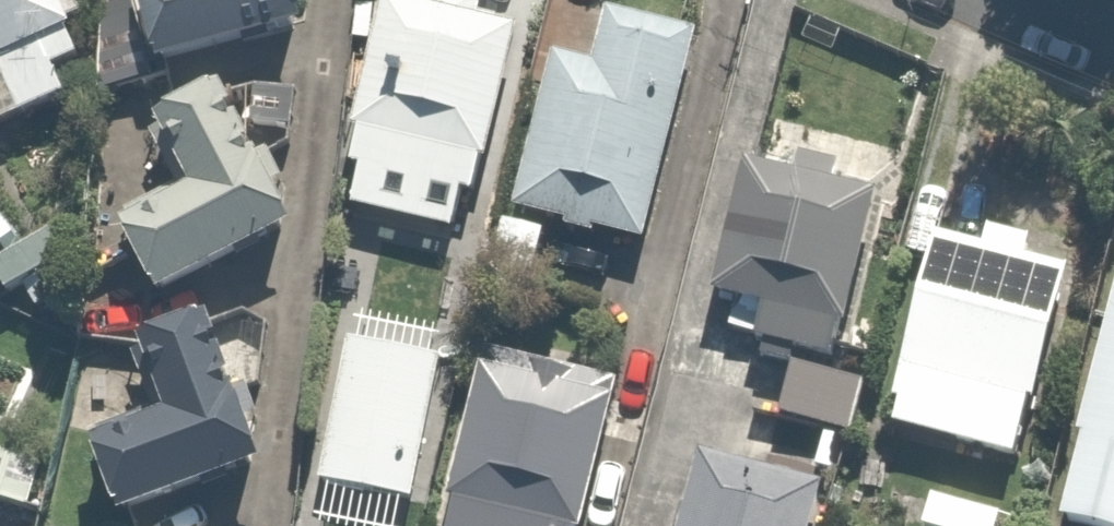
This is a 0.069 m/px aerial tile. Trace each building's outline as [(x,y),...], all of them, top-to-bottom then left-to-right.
[(86,113),(75,86),(108,72),(77,0),(0,0),(0,150),(86,113)] [(319,0),(164,0),(182,71),(327,34),(319,0)] [(527,39),(502,33),(509,8),(476,0),(444,0),(441,15),(403,6),(351,214),(475,245),(527,39)] [(645,258),(703,50),(620,27),(606,75),(570,65),(527,223),(507,218),(493,267),(550,283),(563,235),(645,258)] [(332,260),(248,93),(171,131),(200,190),(136,222),(191,331),(332,260)] [(847,377),(898,207),(761,166),(718,310),(763,324),(756,349),(847,377)] [(982,256),(943,247),(895,442),(1045,479),(1093,283),(1039,269),(1046,240),(989,226),(982,256)] [(284,473),(234,327),(130,362),(151,425),(104,440),(132,524),(284,473)] [(456,366),(356,345),(325,489),(425,510),(456,366)] [(1079,525),(1113,525),(1113,368),(1079,525)] [(492,369),(455,525),(603,525),(634,390),(550,371),(547,382),(492,369)] [(0,456),(0,525),(45,525),(62,476),(0,456)] [(716,457),(697,525),(823,525),(833,487),(716,457)] [(938,501),(932,525),(1018,525),(1019,521),(938,501)]
